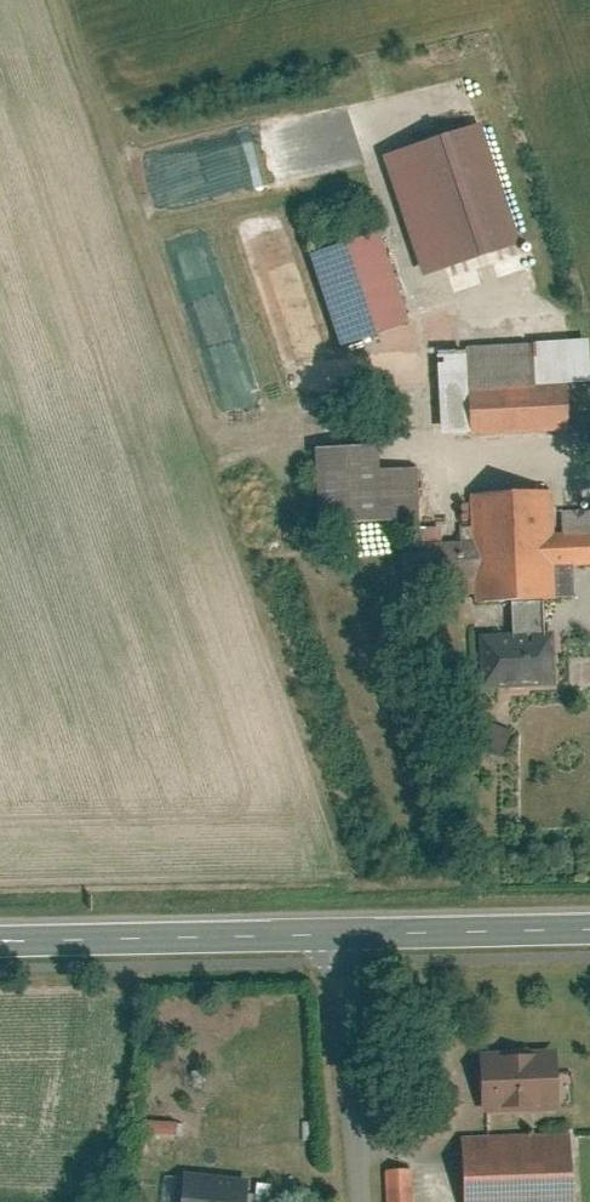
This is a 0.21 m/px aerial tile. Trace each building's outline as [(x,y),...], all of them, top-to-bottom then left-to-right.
[(487,125),(392,157),(430,270),(525,238),(487,125)] [(214,191),(274,182),(267,134),(213,142),(214,152),(168,159),(175,200),(208,195),(204,164),(217,162),(219,179),(212,180),(214,191)] [(382,240),(311,262),(339,352),(410,329),(382,240)] [(471,393),(469,355),(435,357),(439,440),(570,433),(567,391),(589,390),(589,339),(536,342),(538,390),(471,393)] [(381,449),(322,450),(323,521),(425,520),(424,469),(381,470),(381,449)] [(468,497),(471,621),(564,619),(563,573),(589,572),(589,523),(563,523),(563,494),(468,497)] [(554,1047),(476,1051),(479,1108),(557,1105),(554,1047)] [(461,1134),(464,1201),(572,1201),(569,1130),(461,1134)] [(382,1169),(383,1201),(410,1201),(409,1167),(382,1169)] [(193,1169),(190,1201),(245,1201),(248,1175),(193,1169)]
